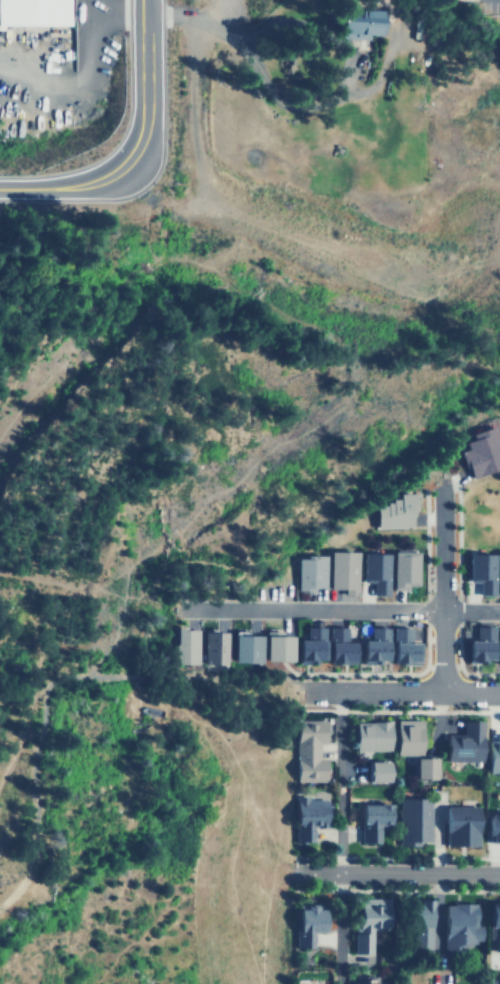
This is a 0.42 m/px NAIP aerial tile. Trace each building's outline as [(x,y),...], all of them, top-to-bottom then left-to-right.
[(66,25),(0,25),(0,0),(66,0),(66,25)] [(377,10),(335,8),(334,37),(369,38),(369,35),(376,35),(377,10)] [(470,440),(462,442),(464,449),(459,451),(467,478),(499,468),(499,450),(493,426),(468,433),(470,440)] [(411,493),(396,494),(396,502),(373,502),(373,528),(412,527),(411,493)] [(405,590),(405,585),(415,586),(415,552),(390,551),(390,590),(405,590)] [(354,552),(325,552),(326,590),(340,590),(341,594),(354,594),(354,552)] [(385,553),(359,554),(360,582),(371,582),(371,596),(386,596),(385,553)] [(465,554),(465,582),(476,582),(476,596),(493,596),(493,595),(499,595),(499,554),(465,554)] [(322,588),(322,557),(293,557),(294,592),(311,592),(311,589),(322,588)] [(463,662),(488,663),(488,642),(491,642),(492,627),(473,627),(473,642),(463,641),(463,662)] [(294,640),(294,663),(311,663),(311,661),(321,661),(321,656),(323,656),(323,628),(304,628),(304,640),(294,640)] [(343,628),(326,628),(325,665),(350,665),(351,643),(343,643),(343,628)] [(414,664),(414,643),(407,643),(407,628),(387,628),(367,628),(367,641),(357,641),(357,664),(375,664),(414,664)] [(166,665),(196,665),(195,629),(172,629),(172,655),(166,656),(166,665)] [(224,665),(224,632),(201,633),(202,665),(224,665)] [(260,662),(287,662),(288,637),(276,637),(276,632),(261,632),(260,662)] [(256,636),(229,636),(228,663),(256,664),(256,636)] [(392,754),(418,754),(418,719),(392,718),(392,754)] [(460,734),(443,733),(442,759),(478,760),(479,719),(460,718),(460,734)] [(322,719),(293,719),(292,781),(322,781),(322,757),(317,757),(317,743),(322,743),(322,719)] [(352,750),(387,749),(387,720),(351,720),(352,750)] [(484,737),(485,771),(499,771),(499,736),(484,737)] [(411,756),(412,778),(435,777),(434,755),(411,756)] [(385,760),(364,760),(364,780),(384,781),(385,760)] [(293,841),(310,840),(310,826),(324,826),(323,797),(292,798),(293,841)] [(428,841),(429,797),(398,797),(397,845),(418,845),(418,840),(428,841)] [(357,802),(356,822),(359,822),(358,841),(376,841),(376,826),(385,826),(386,802),(357,802)] [(474,845),(475,806),(443,805),(442,844),(474,845)] [(499,841),(499,812),(484,812),(484,841),(499,841)] [(354,953),(371,953),(371,929),(384,929),(385,897),(355,897),(354,953)] [(413,931),(413,948),(431,948),(431,898),(419,898),(419,902),(404,902),(404,931),(413,931)] [(499,951),(499,900),(485,900),(485,925),(495,925),(495,951),(499,951)] [(475,902),(442,903),(444,950),(465,949),(464,942),(481,942),(481,925),(476,925),(475,902)] [(294,947),(310,947),(309,930),(321,929),(320,905),(293,906),(294,947)]
